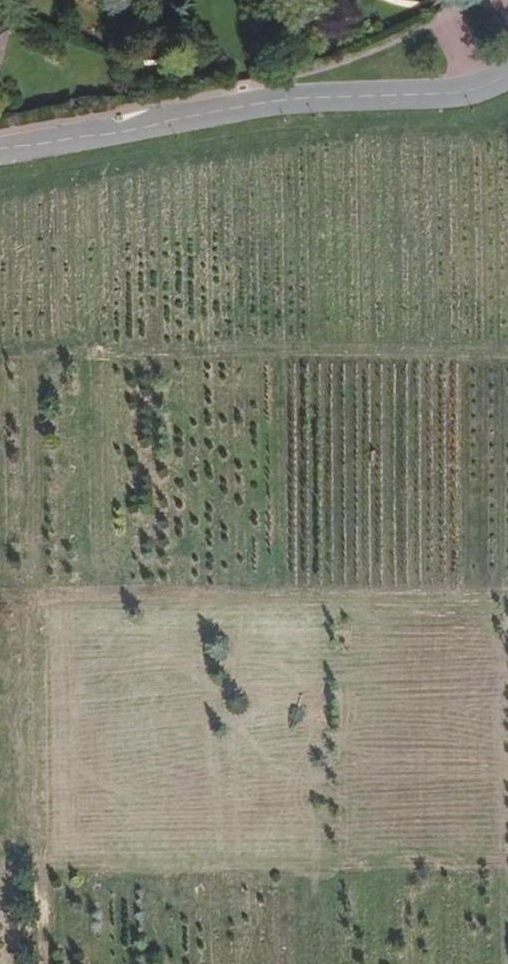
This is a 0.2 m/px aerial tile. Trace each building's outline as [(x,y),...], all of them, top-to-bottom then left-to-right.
[(9,28),(0,25),(0,57),(1,58),(9,28)]
